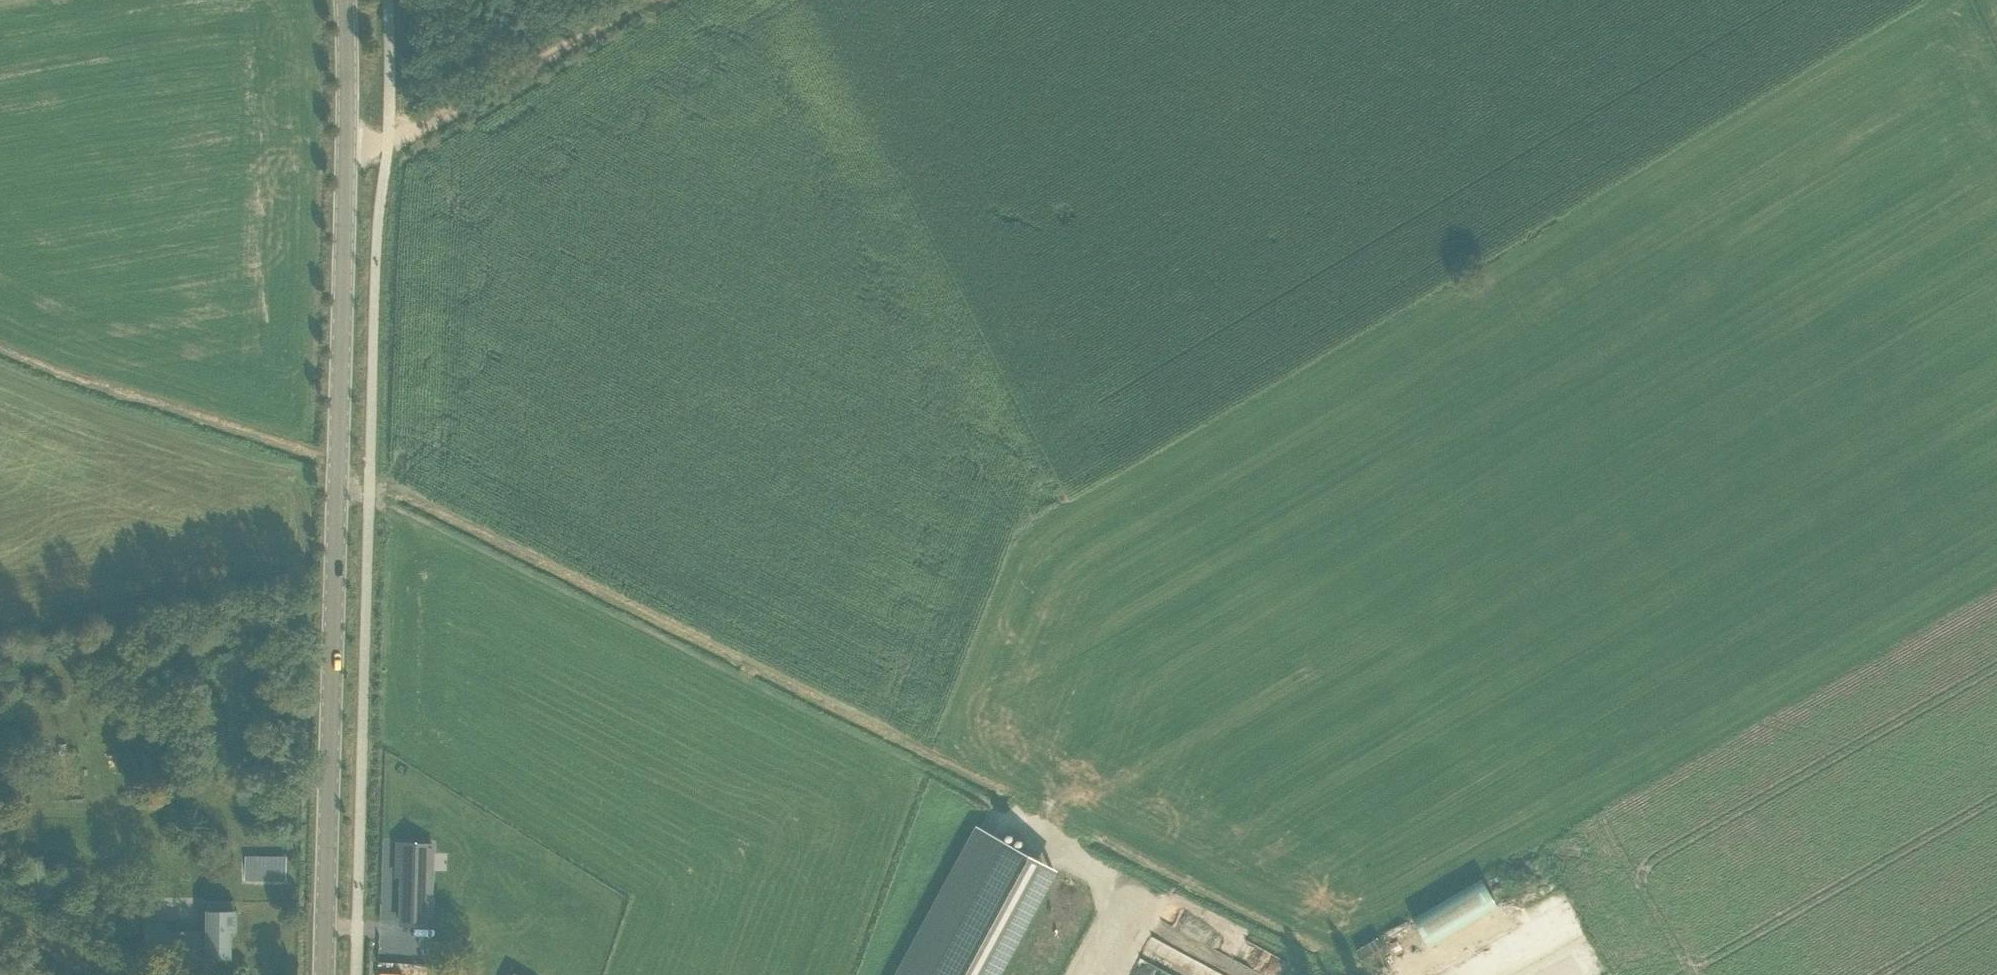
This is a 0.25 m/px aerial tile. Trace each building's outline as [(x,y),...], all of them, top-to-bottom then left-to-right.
[(1058,870),(976,825),(894,974),(1001,974),(1058,870)] [(431,844),(396,843),(395,876),(400,876),(399,901),(425,902),(425,876),(430,877),(431,844)] [(285,853),(243,854),(243,881),(286,880),(285,853)] [(1481,878),(1412,918),(1428,945),(1497,905),(1481,878)] [(227,958),(228,932),(233,932),(233,911),(205,911),(205,933),(184,933),(184,930),(175,930),(175,932),(164,932),(164,924),(143,924),(142,965),(164,966),(164,957),(182,957),(182,963),(195,963),(195,958),(227,958)] [(1149,936),(1129,974),(1226,974),(1149,936)] [(1377,937),(1356,950),(1362,960),(1383,947),(1377,937)] [(420,974),(444,974),(449,966),(419,951),(410,970),(420,974)]
